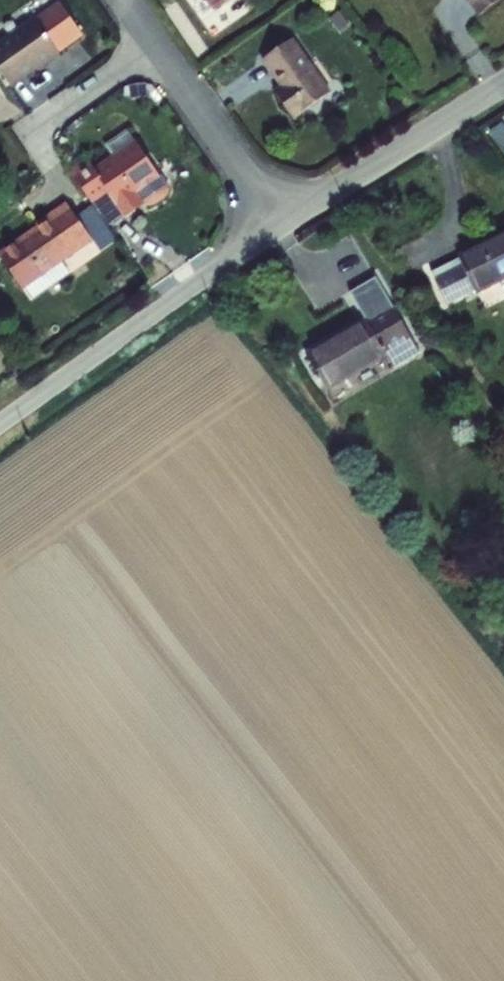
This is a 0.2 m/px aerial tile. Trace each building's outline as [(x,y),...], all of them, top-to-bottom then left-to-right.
[(225,0),(185,0),(197,18),(225,0)] [(37,79),(14,42),(0,51),(0,103),(37,79)] [(270,134),(309,110),(274,54),(244,73),(261,100),(253,106),(270,134)] [(70,191),(52,202),(71,232),(88,221),(105,246),(124,233),(130,235),(134,233),(143,227),(148,219),(115,169),(73,196),(70,191)] [(503,264),(503,252),(490,228),(398,281),(417,314),(503,264)] [(68,269),(43,230),(29,240),(32,246),(0,266),(0,296),(6,307),(68,269)] [(359,347),(386,331),(370,305),(288,354),(308,389),(364,356),(359,347)]
